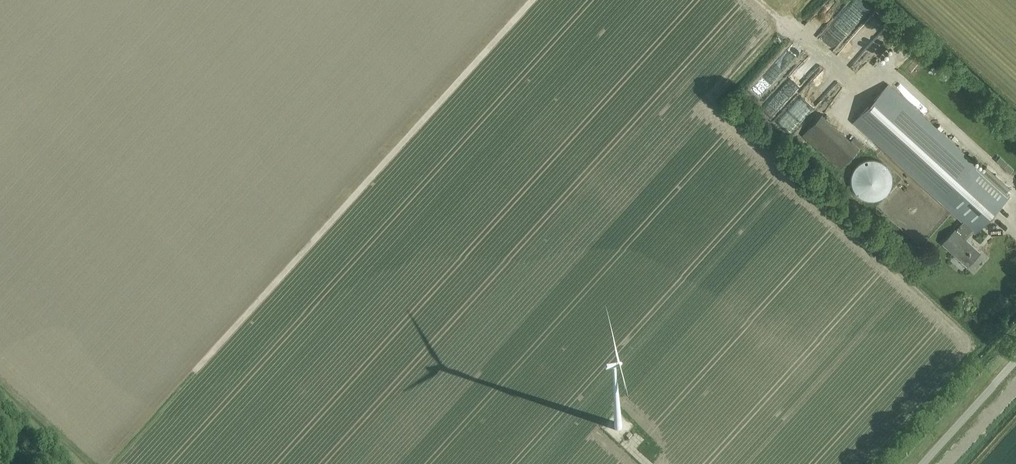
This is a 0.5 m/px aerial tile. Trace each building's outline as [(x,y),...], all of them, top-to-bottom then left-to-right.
[(858,15),(869,5),(865,0),(851,0),(848,3),(858,15)] [(852,66),(857,72),(862,67),(862,68),(882,50),(876,44),(852,66)] [(902,52),(905,49),(901,45),(891,56),(900,64),(907,56),(902,52)] [(800,98),(813,82),(811,80),(782,112),(796,124),(805,114),(798,108),(804,102),(800,98)] [(855,122),(964,222),(973,230),(975,233),(1009,195),(1007,193),(983,171),(888,85),(855,122)] [(859,147),(823,114),(803,136),(839,169),(859,147)] [(864,162),(862,163),(859,164),(857,166),(855,169),(854,172),(853,175),(852,178),(852,181),(853,185),(854,188),(856,191),(857,193),(860,196),(863,197),(865,199),(870,200),(874,200),(878,199),(882,197),(885,195),(888,192),(890,189),(891,186),(892,183),(892,178),(892,174),(890,170),(888,167),(885,164),(881,162),(877,160),(873,160),(870,160),(867,160),(864,162)] [(965,239),(973,230),(964,222),(956,231),(955,230),(943,244),(968,266),(980,253),(965,239)]
